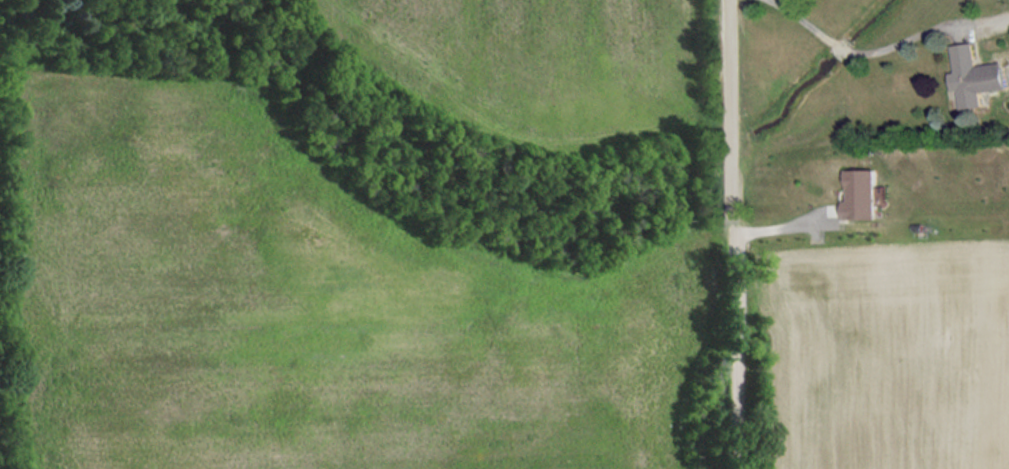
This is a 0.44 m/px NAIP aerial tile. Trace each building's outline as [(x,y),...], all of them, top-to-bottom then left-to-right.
[(986,106),(985,90),(1008,88),(1008,86),(1006,61),(980,64),(978,41),(957,44),(960,71),(954,72),(956,89),(963,89),(965,108),(986,106)] [(848,169),(849,200),(844,200),(845,218),(877,218),(876,168),(848,169)]
